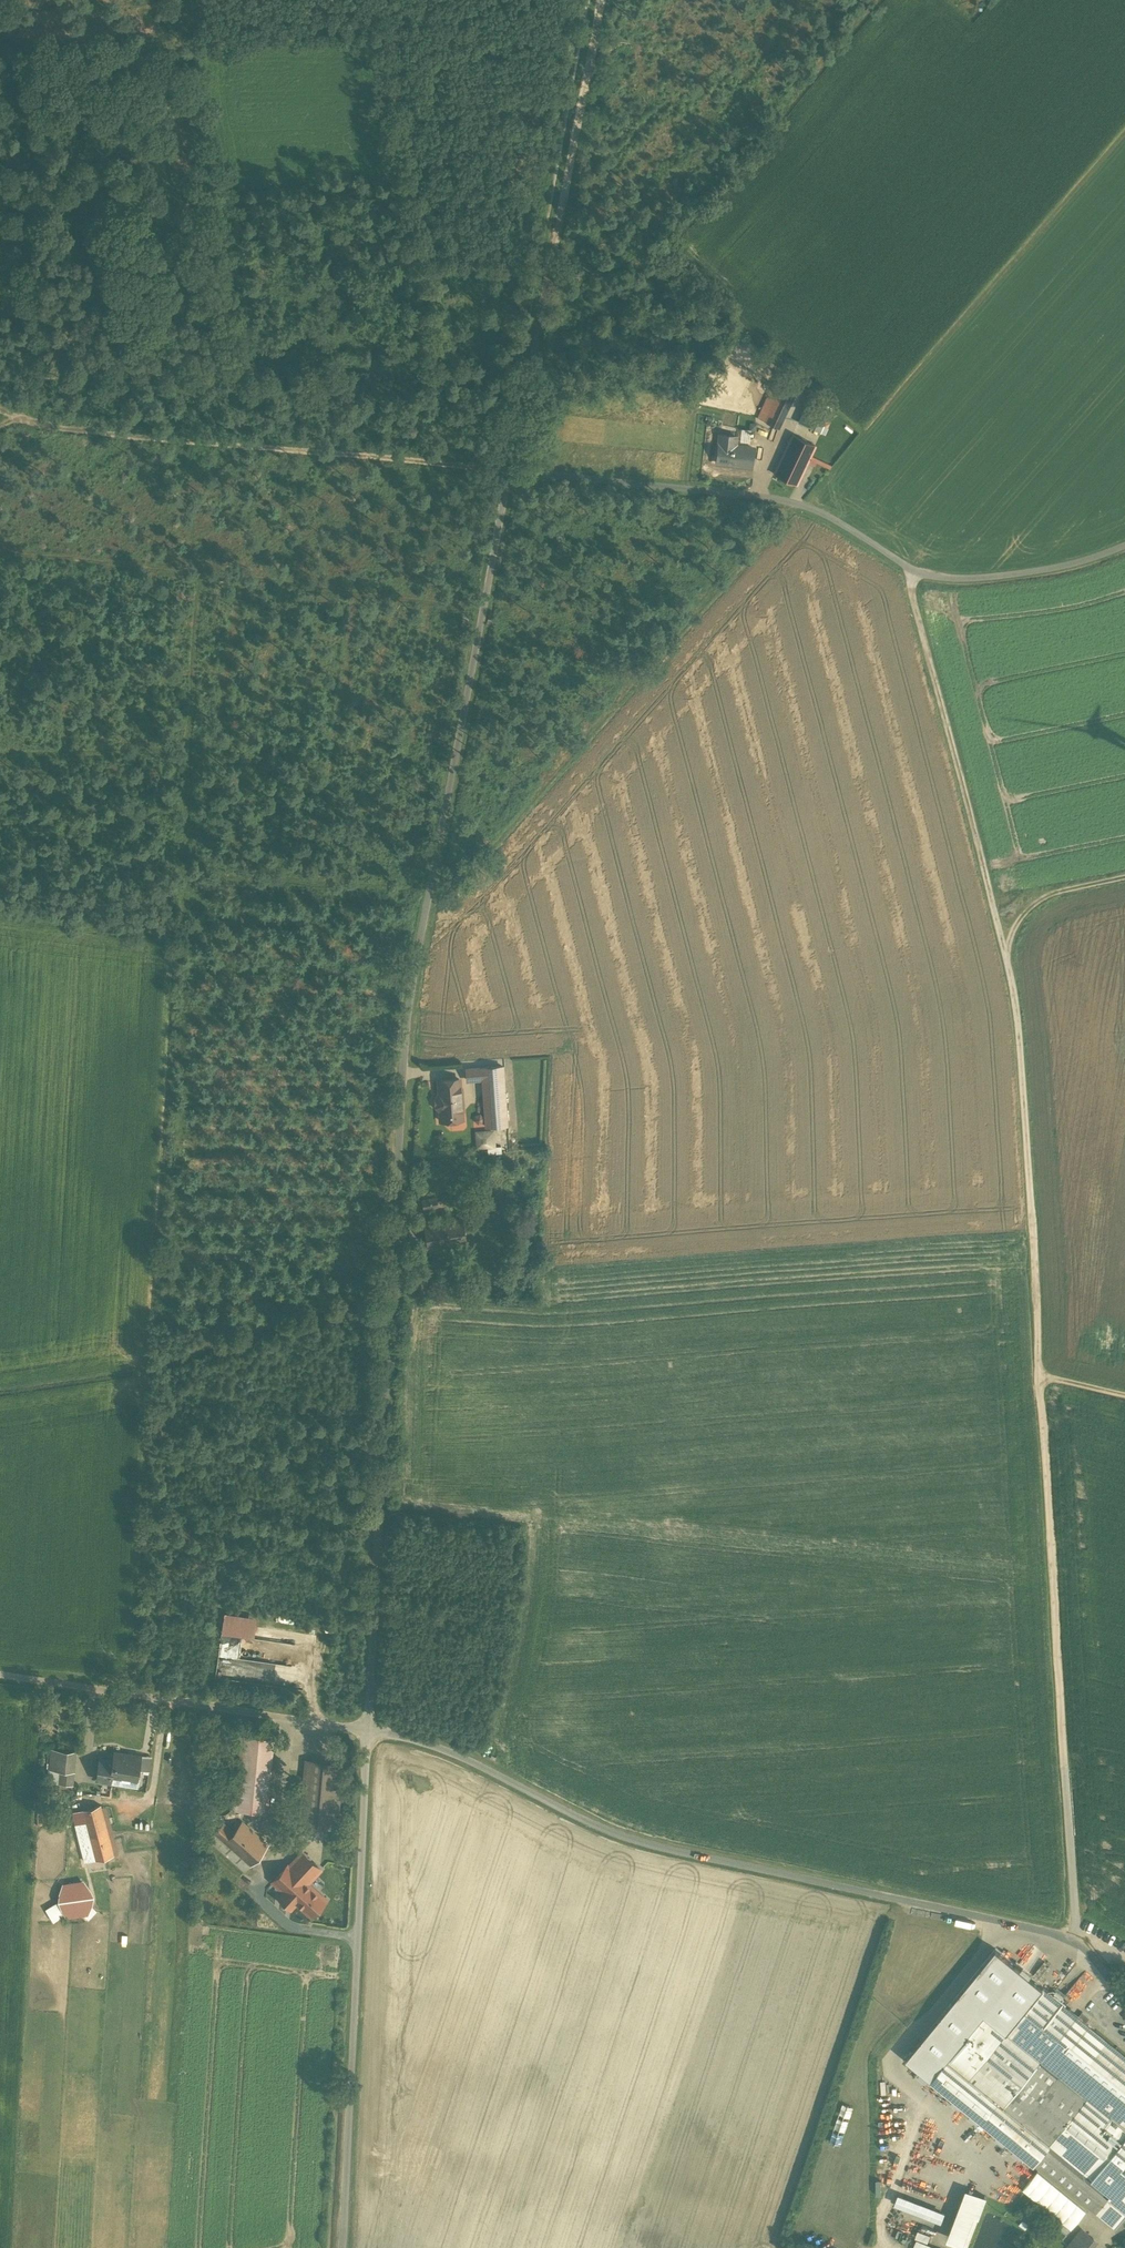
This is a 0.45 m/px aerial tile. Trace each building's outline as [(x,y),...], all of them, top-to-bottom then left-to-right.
[(798,396),(775,386),(760,417),(783,428),(798,396)] [(742,436),(722,434),(719,466),(756,470),(759,447),(741,445),(742,436)] [(819,448),(795,437),(777,475),(800,486),(819,448)] [(510,1068),(472,1070),(473,1084),(485,1083),(488,1128),(513,1127),(510,1068)] [(463,1085),(440,1086),(442,1126),(465,1125),(463,1085)] [(257,1616),(224,1612),(221,1632),(254,1637),(257,1616)] [(278,1739),(242,1736),(236,1809),(272,1812),(278,1739)] [(74,1787),(78,1752),(55,1749),(52,1771),(61,1772),(60,1785),(74,1787)] [(117,1763),(103,1761),(98,1783),(115,1787),(117,1777),(142,1782),(146,1758),(119,1752),(117,1763)] [(345,1761),(312,1758),(307,1825),(339,1828),(345,1761)] [(226,1782),(224,1781),(220,1780),(215,1781),(211,1783),(209,1786),(207,1790),(207,1794),(209,1798),(211,1802),(214,1803),(218,1805),(221,1805),(225,1803),(228,1801),(230,1798),(231,1793),(231,1789),(229,1785),(226,1782)] [(103,1806),(82,1812),(97,1865),(118,1859),(103,1806)] [(225,1825),(208,1842),(244,1876),(271,1847),(243,1820),(232,1832),(225,1825)] [(322,1870),(301,1851),(272,1883),(283,1893),(276,1901),(290,1913),(296,1906),(316,1923),(333,1903),(310,1883),(322,1870)] [(76,1881),(73,1882),(68,1884),(63,1891),(62,1896),(64,1904),(67,1908),(71,1911),(76,1913),(81,1913),(87,1911),(91,1907),(94,1902),(95,1897),(94,1891),(91,1887),(87,1883),(82,1881),(76,1881)] [(996,1948),(906,2056),(941,2085),(942,2082),(1036,2160),(1096,2210),(1124,2174),(1124,2054),(1086,2021),(1079,2015),(1078,2015),(1079,2013),(1070,2006),(1069,2008),(996,1948)] [(1083,2010),(1079,2015),(1086,2021),(1090,2016),(1083,2010)] [(942,2082),(941,2085),(1034,2162),(1036,2160),(942,2082)] [(1096,2210),(1116,2226),(1124,2215),(1124,2174),(1096,2210)] [(987,2195),(969,2188),(949,2239),(967,2246),(987,2195)] [(945,2210),(899,2192),(894,2203),(941,2221),(945,2210)] [(1083,2228),(1069,2245),(1073,2247),(1084,2247),(1094,2236),(1083,2228)] [(917,2238),(913,2247),(941,2247),(917,2238)]
